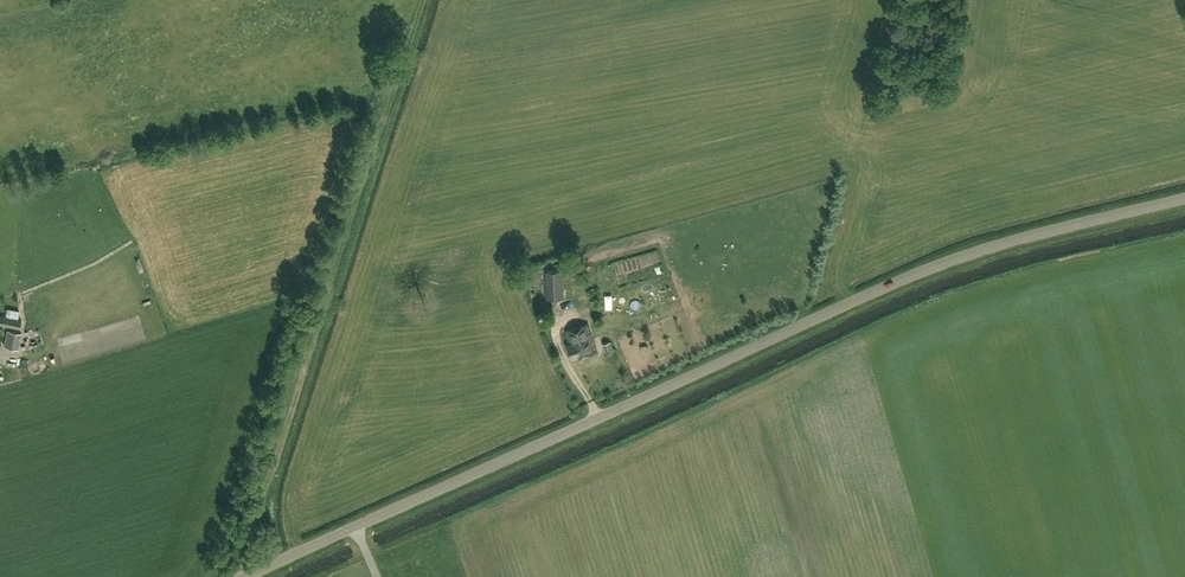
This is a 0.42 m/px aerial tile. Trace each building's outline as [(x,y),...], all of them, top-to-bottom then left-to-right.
[(563,271),(546,272),(547,300),(564,299),(563,271)] [(586,286),(573,289),(578,306),(590,302),(586,286)] [(5,317),(0,316),(0,326),(20,330),(21,321),(18,320),(19,311),(7,308),(5,317)] [(575,359),(597,352),(588,325),(566,332),(571,345),(567,346),(572,360),(575,359)] [(19,350),(22,333),(7,330),(3,347),(19,350)] [(21,347),(22,350),(29,348),(28,340),(24,341),(25,346),(21,347)] [(606,354),(613,351),(610,342),(603,345),(606,354)] [(347,523),(358,519),(360,523),(368,520),(364,511),(345,518),(347,523)]
